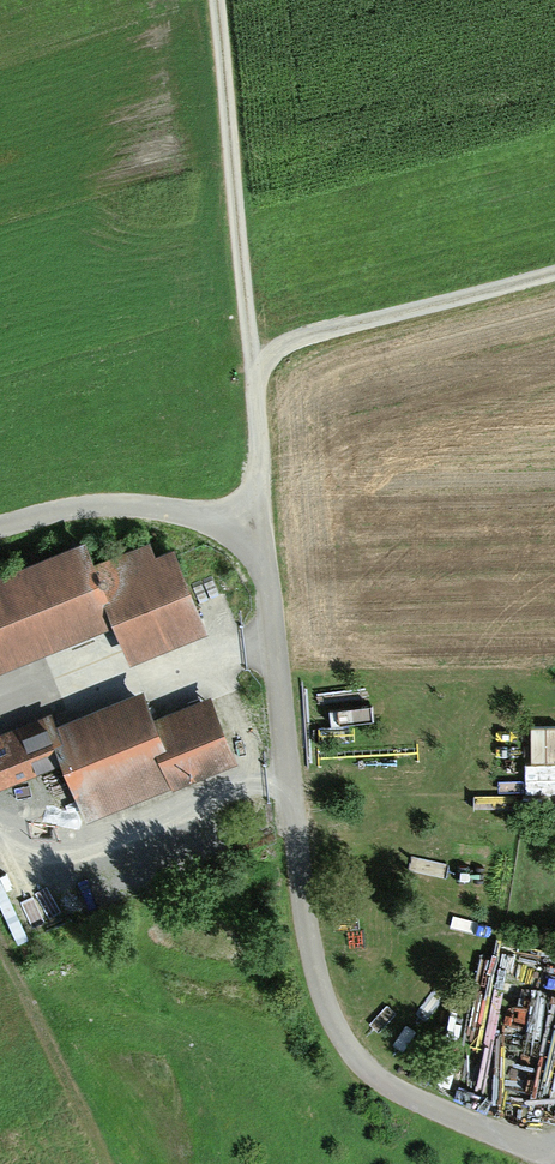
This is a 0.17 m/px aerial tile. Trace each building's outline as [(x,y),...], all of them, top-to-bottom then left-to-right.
[(0,570),(0,667),(114,620),(130,659),(208,627),(173,544),(156,552),(150,538),(95,561),(84,535),(0,570)] [(235,758),(208,691),(156,713),(143,683),(56,718),(52,708),(0,729),(0,785),(62,759),(87,819),(235,758)] [(554,791),(554,762),(524,763),(525,792),(554,791)]
